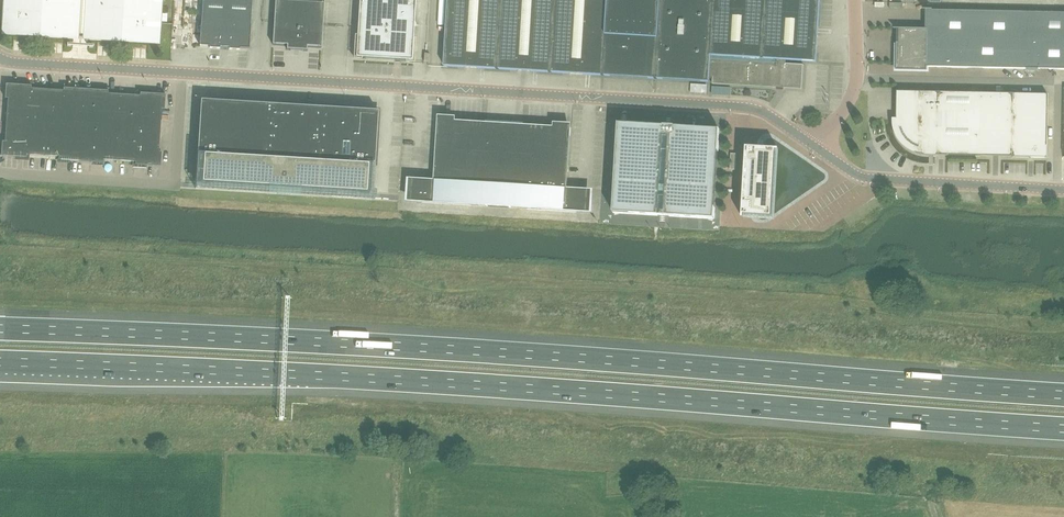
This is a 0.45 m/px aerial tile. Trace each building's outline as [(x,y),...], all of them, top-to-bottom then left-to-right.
[(2,14),(6,14),(6,30),(40,32),(39,34),(81,36),(122,39),(122,37),(157,39),(157,24),(161,24),(163,0),(3,0),(2,14)] [(228,0),(203,0),(200,45),(210,46),(209,48),(220,48),(220,47),(225,47),(228,0)] [(252,0),(228,0),(225,47),(229,47),(229,49),(240,50),(240,48),(249,48),(252,0)] [(272,44),(276,44),(287,45),(287,46),(287,47),(288,47),(288,48),(289,49),(290,49),(303,50),(304,50),(305,50),(306,49),(306,48),(307,47),(307,46),(318,46),(318,47),(321,47),(324,0),(275,0),(272,44)] [(415,0),(359,0),(356,58),(412,61),(415,0)] [(820,0),(448,0),(444,66),(709,81),(710,77),(713,77),(713,84),(802,90),(804,65),(786,63),(786,60),(816,62),(820,0)] [(1029,12),(933,10),(933,9),(928,9),(928,29),(898,28),(898,69),(919,69),(919,68),(927,68),(927,69),(928,69),(928,67),(1026,68),(1026,69),(1028,69),(1028,68),(1037,69),(1039,69),(1063,69),(1063,12),(1029,12)] [(6,14),(3,14),(2,32),(39,34),(39,32),(5,30),(6,14)] [(160,41),(161,24),(157,24),(156,39),(122,37),(122,39),(160,41)] [(45,123),(47,90),(31,89),(31,86),(6,84),(5,98),(8,98),(7,120),(45,123)] [(84,125),(86,89),(64,88),(63,91),(47,90),(45,123),(84,125)] [(122,128),(124,95),(108,94),(108,91),(86,89),(84,125),(122,128)] [(1047,157),(1048,94),(897,91),(897,118),(893,118),(893,120),(893,122),(893,124),(893,125),(893,127),(894,129),(894,130),(894,132),(895,134),(896,135),(897,137),(897,138),(898,140),(899,141),(900,142),(901,144),(904,146),(905,147),(908,149),(909,150),(912,152),(914,152),(917,153),(919,154),(921,154),(922,154),(926,154),(927,154),(981,156),(1047,157)] [(165,109),(166,95),(140,93),(140,96),(124,95),(122,128),(160,130),(162,109),(165,109)] [(210,134),(199,133),(196,182),(195,189),(248,192),(248,185),(253,103),(212,101),(210,134)] [(248,192),(289,194),(290,188),(295,106),(253,103),(248,185),(248,192)] [(295,106),(290,188),(289,194),(331,197),(331,190),(336,108),(295,106)] [(378,111),(336,108),(331,190),(331,197),(372,199),(373,193),(378,111)] [(502,165),(505,123),(438,119),(436,161),(502,165)] [(43,156),(45,123),(7,120),(5,142),(2,141),(1,156),(27,157),(27,155),(43,156)] [(81,161),(84,125),(45,123),(43,156),(59,157),(59,159),(81,161)] [(569,169),(571,127),(505,123),(502,165),(569,169)] [(120,161),(122,128),(84,125),(81,161),(103,162),(104,160),(120,161)] [(659,215),(659,211),(667,212),(667,213),(712,216),(717,131),(672,129),(619,125),(614,212),(659,215)] [(161,166),(162,152),(159,152),(160,130),(122,128),(120,161),(136,162),(136,165),(161,166)] [(775,220),(779,149),(747,147),(742,218),(775,220)] [(500,204),(502,165),(436,161),(435,179),(424,179),(422,202),(478,205),(479,203),(500,204)] [(577,211),(579,188),(568,188),(569,169),(502,165),(500,204),(521,205),(521,208),(577,211)]
